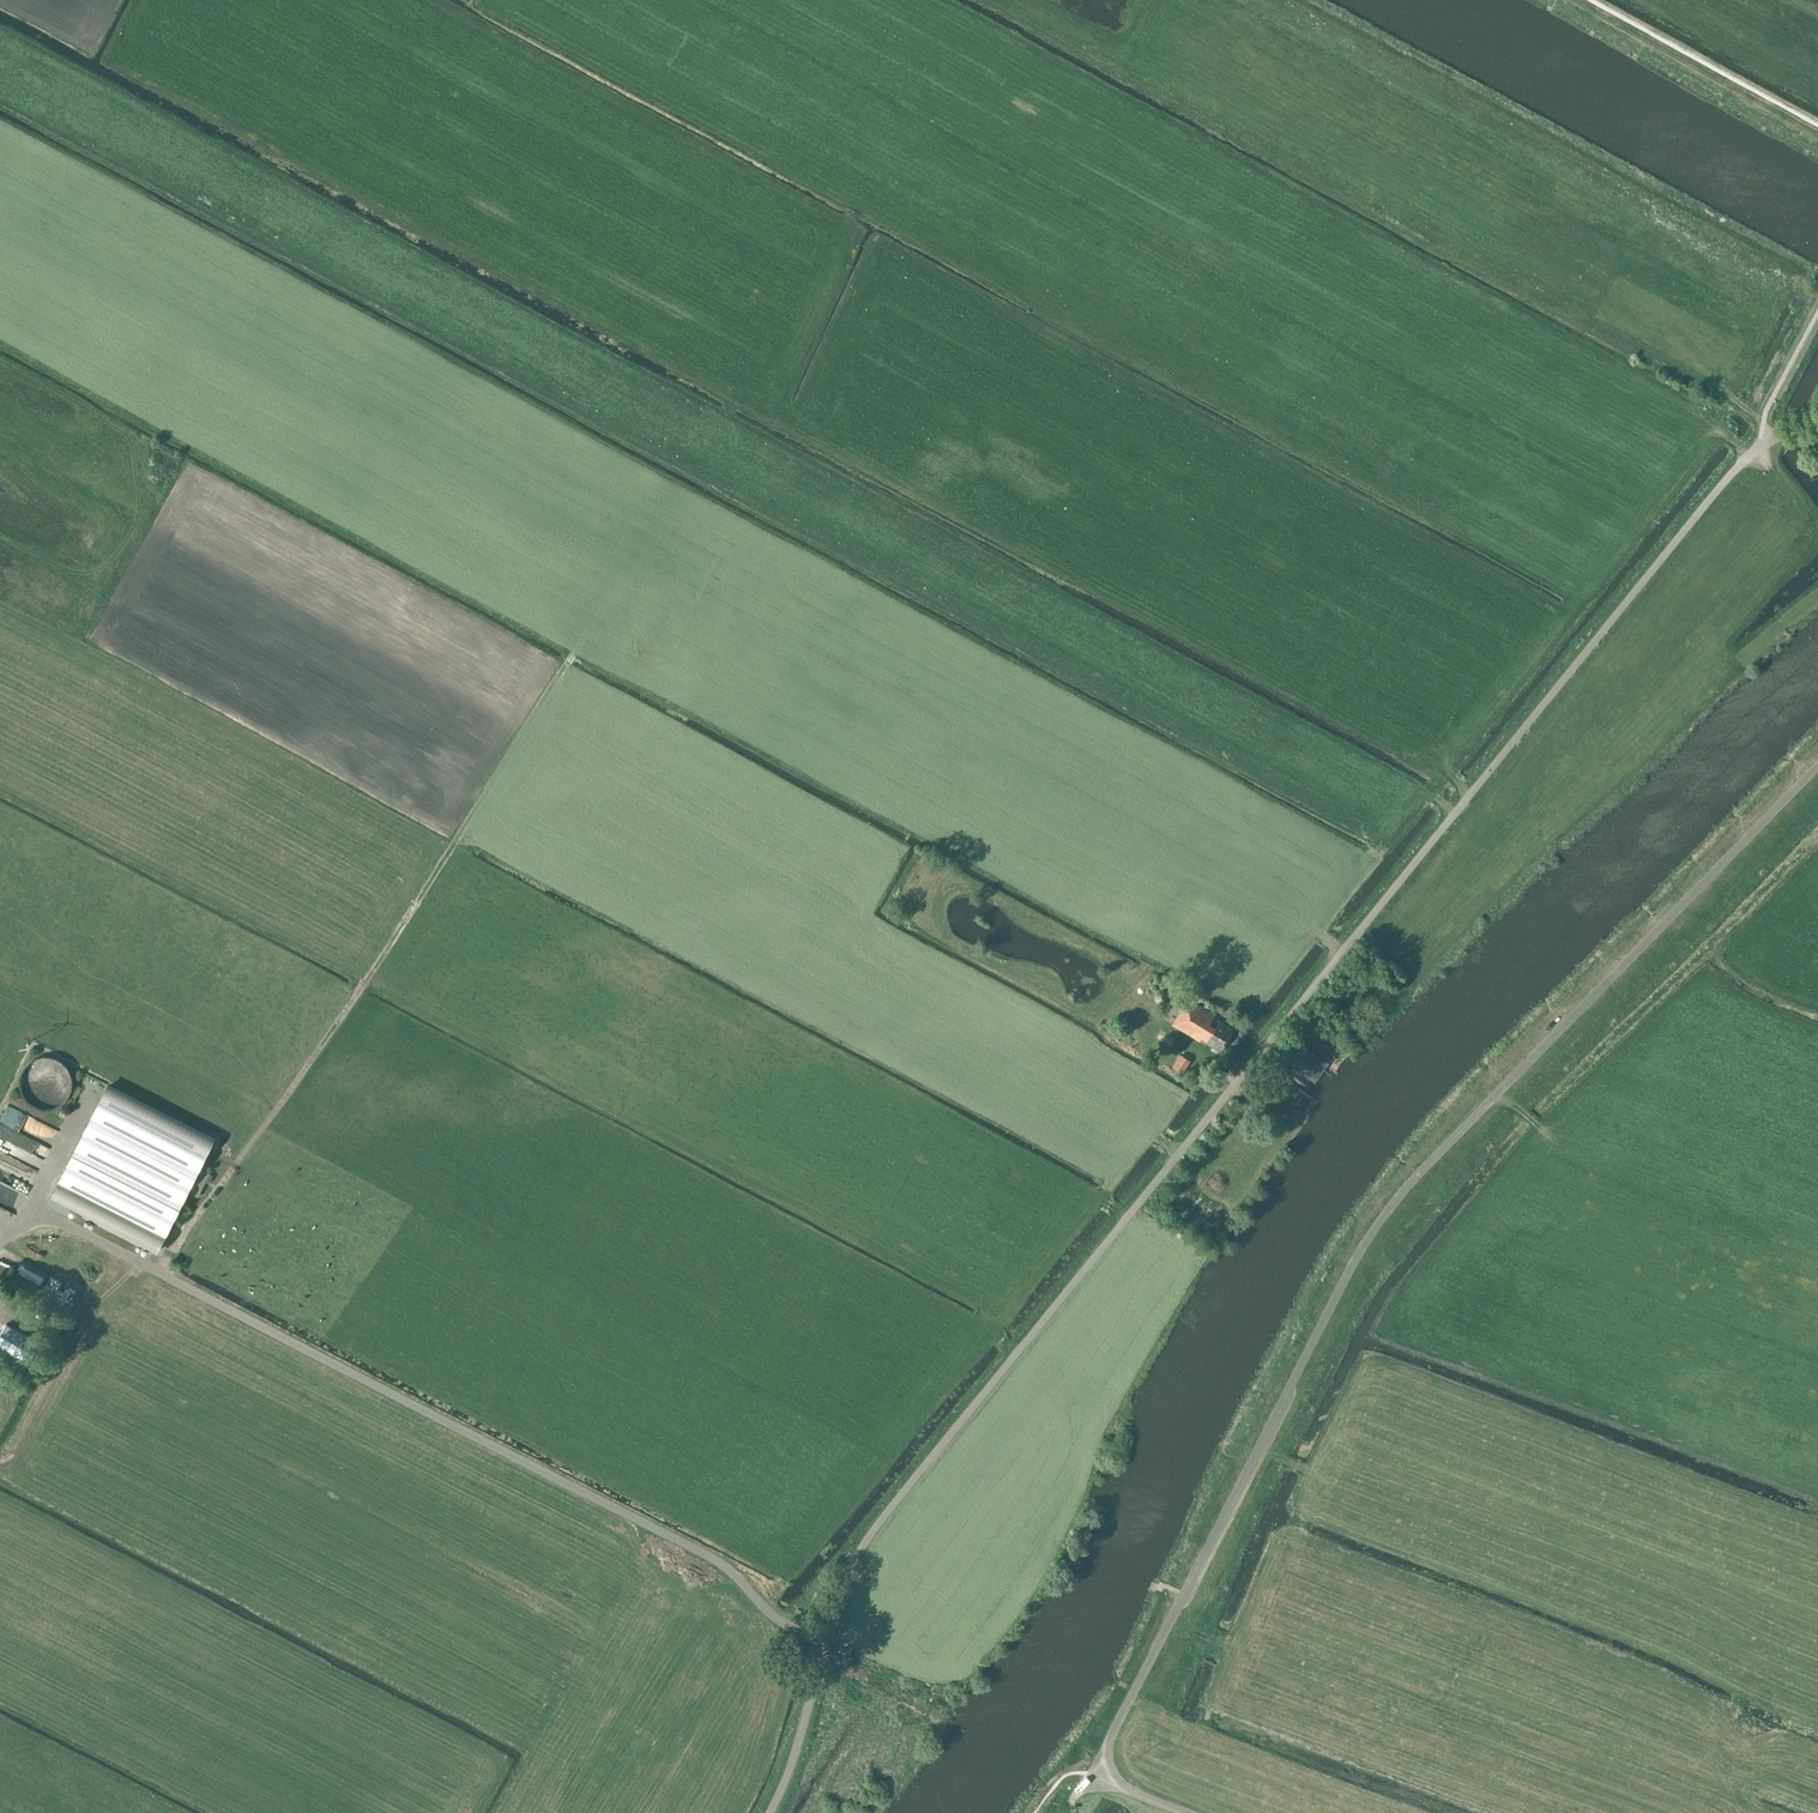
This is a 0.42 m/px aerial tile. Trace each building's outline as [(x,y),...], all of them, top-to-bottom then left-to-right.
[(1185,992),(1178,988),(1172,998),(1179,1002),(1185,992)] [(1161,1005),(1163,1005),(1163,1004),(1165,1004),(1166,1003),(1167,1002),(1167,1001),(1168,1000),(1168,999),(1168,998),(1168,997),(1168,996),(1168,995),(1167,994),(1166,993),(1165,992),(1164,992),(1163,992),(1162,991),(1160,991),(1159,992),(1158,992),(1157,993),(1156,994),(1155,995),(1155,996),(1155,997),(1155,998),(1155,999),(1155,1000),(1156,1001),(1156,1002),(1157,1003),(1158,1004),(1160,1004),(1161,1005)] [(1172,1026),(1199,1042),(1202,1038),(1208,1041),(1207,1043),(1221,1051),(1234,1030),(1219,1021),(1219,1022),(1213,1018),(1214,1016),(1194,1003),(1189,1011),(1183,1008),(1172,1026)] [(1310,1079),(1324,1061),(1308,1050),(1295,1068),(1310,1079)] [(20,1073),(28,1105),(68,1096),(58,1054),(32,1061),(33,1063),(23,1066),(25,1072),(20,1073)] [(1189,1062),(1180,1055),(1172,1067),(1181,1073),(1189,1062)] [(214,1139),(108,1085),(47,1205),(67,1215),(71,1207),(157,1251),(214,1139)] [(8,1105),(1,1117),(7,1120),(14,1108),(8,1105)] [(17,1141),(22,1131),(0,1121),(0,1133),(17,1141)] [(38,1166),(43,1157),(0,1136),(0,1148),(38,1166)] [(0,1264),(0,1281),(4,1283),(10,1269),(0,1264)] [(59,1296),(78,1308),(88,1294),(69,1281),(59,1296)] [(2,1340),(0,1343),(0,1358),(26,1372),(34,1357),(2,1340)]
